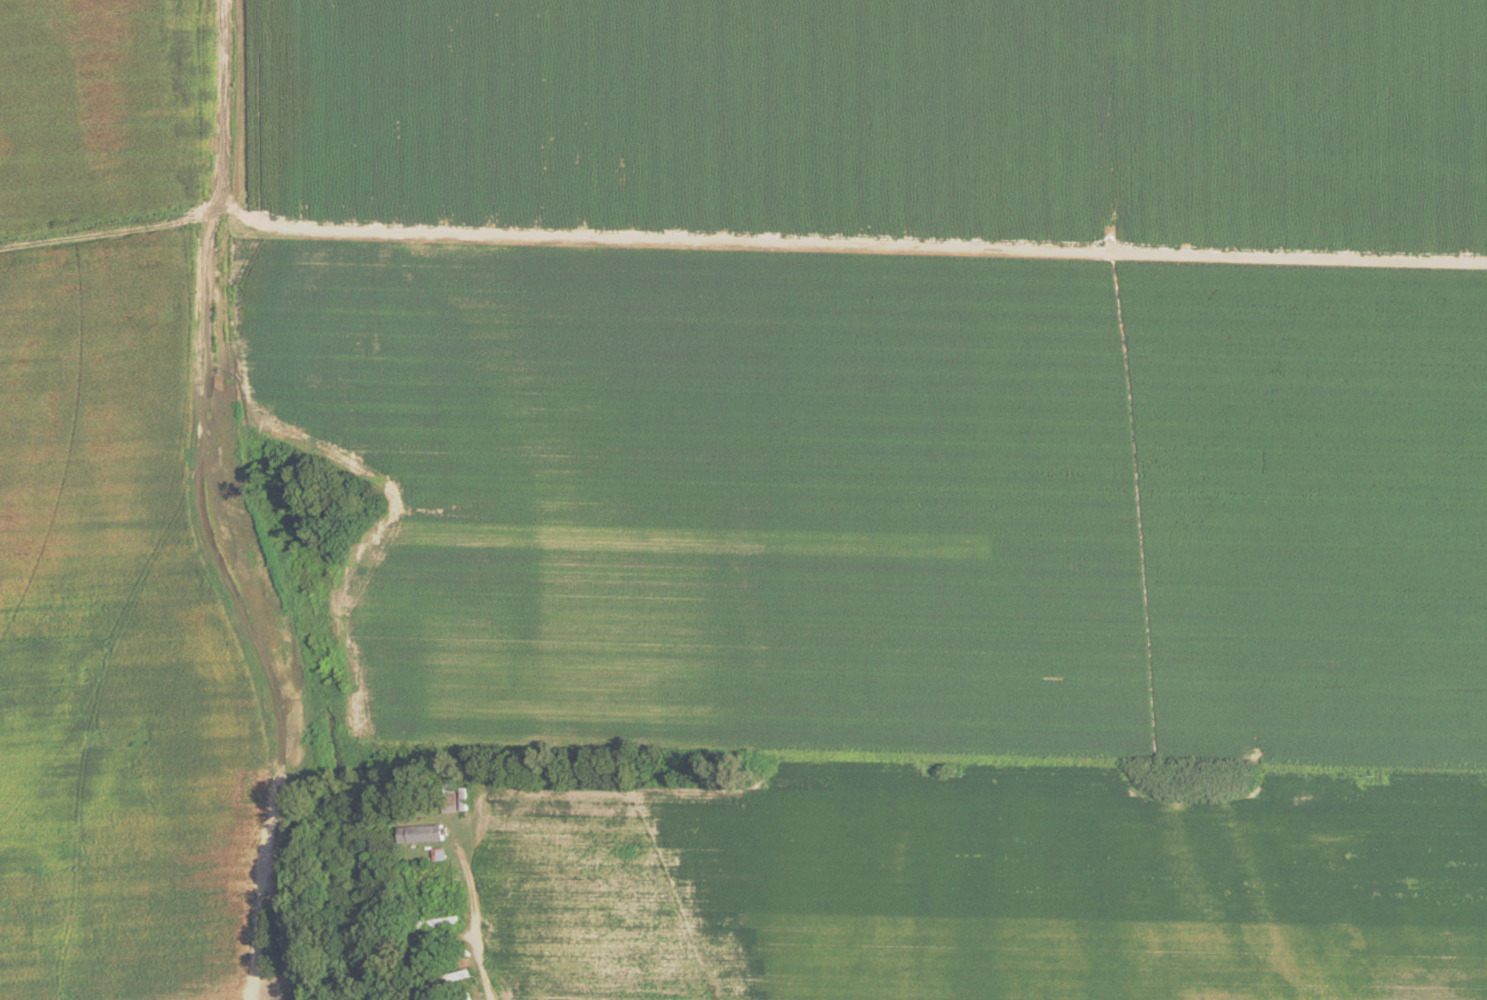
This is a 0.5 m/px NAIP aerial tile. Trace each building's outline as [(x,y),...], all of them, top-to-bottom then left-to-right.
[(440,798),(440,816),(454,816),(454,798),(440,798)] [(394,829),(394,845),(440,845),(440,828),(394,829)]
